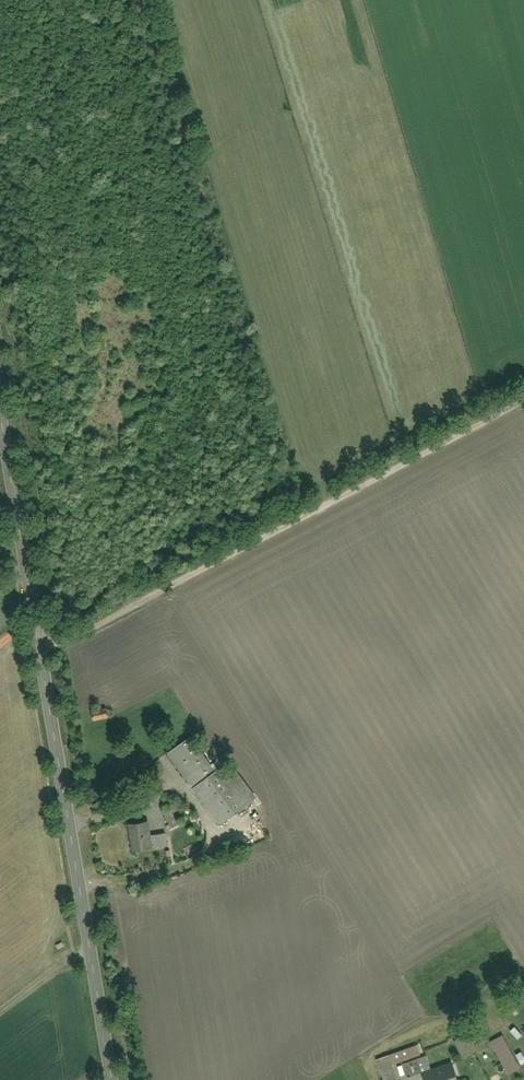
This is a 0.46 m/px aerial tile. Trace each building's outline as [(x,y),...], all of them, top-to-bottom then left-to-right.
[(94,708),(95,724),(111,723),(110,707),(94,708)] [(196,737),(170,756),(195,790),(221,770),(196,737)] [(221,770),(195,790),(220,823),(256,797),(231,763),(221,770)] [(153,850),(153,849),(171,847),(169,830),(152,832),(150,822),(130,824),(133,852),(153,850)] [(458,1040),(465,1056),(476,1051),(469,1035),(458,1040)] [(492,1042),(508,1074),(521,1067),(505,1035),(492,1042)] [(377,1059),(384,1079),(400,1079),(396,1067),(423,1056),(417,1042),(377,1059)] [(464,1063),(425,1076),(426,1079),(469,1079),(464,1063)]
